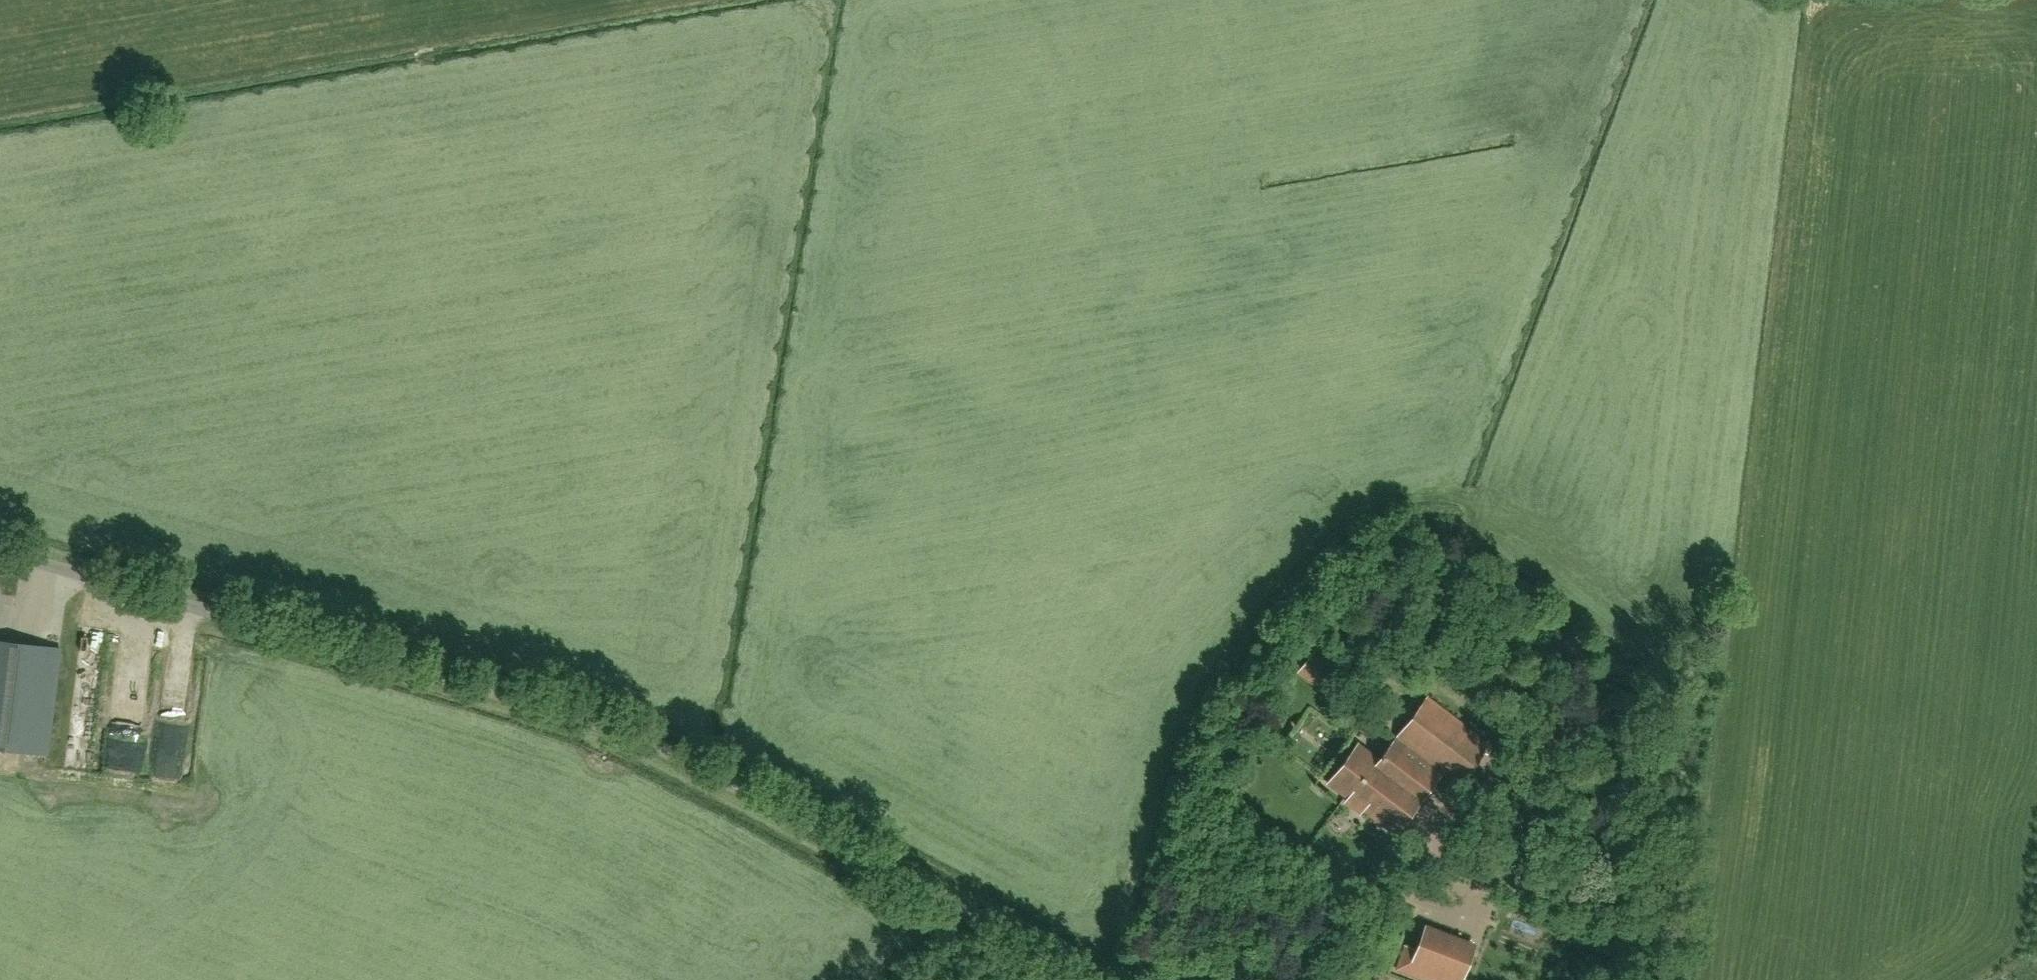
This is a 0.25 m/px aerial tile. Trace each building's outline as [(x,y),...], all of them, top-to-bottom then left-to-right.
[(46,755),(59,648),(0,641),(0,749),(46,755)] [(1296,673),(1319,691),(1337,667),(1314,650),(1296,673)] [(1426,697),(1378,760),(1357,743),(1328,782),(1348,797),(1345,800),(1356,809),(1359,806),(1396,833),(1442,772),(1458,785),(1489,744),(1426,697)] [(1420,979),(1463,979),(1476,945),(1424,925),(1415,949),(1404,945),(1395,970),(1420,979)]
